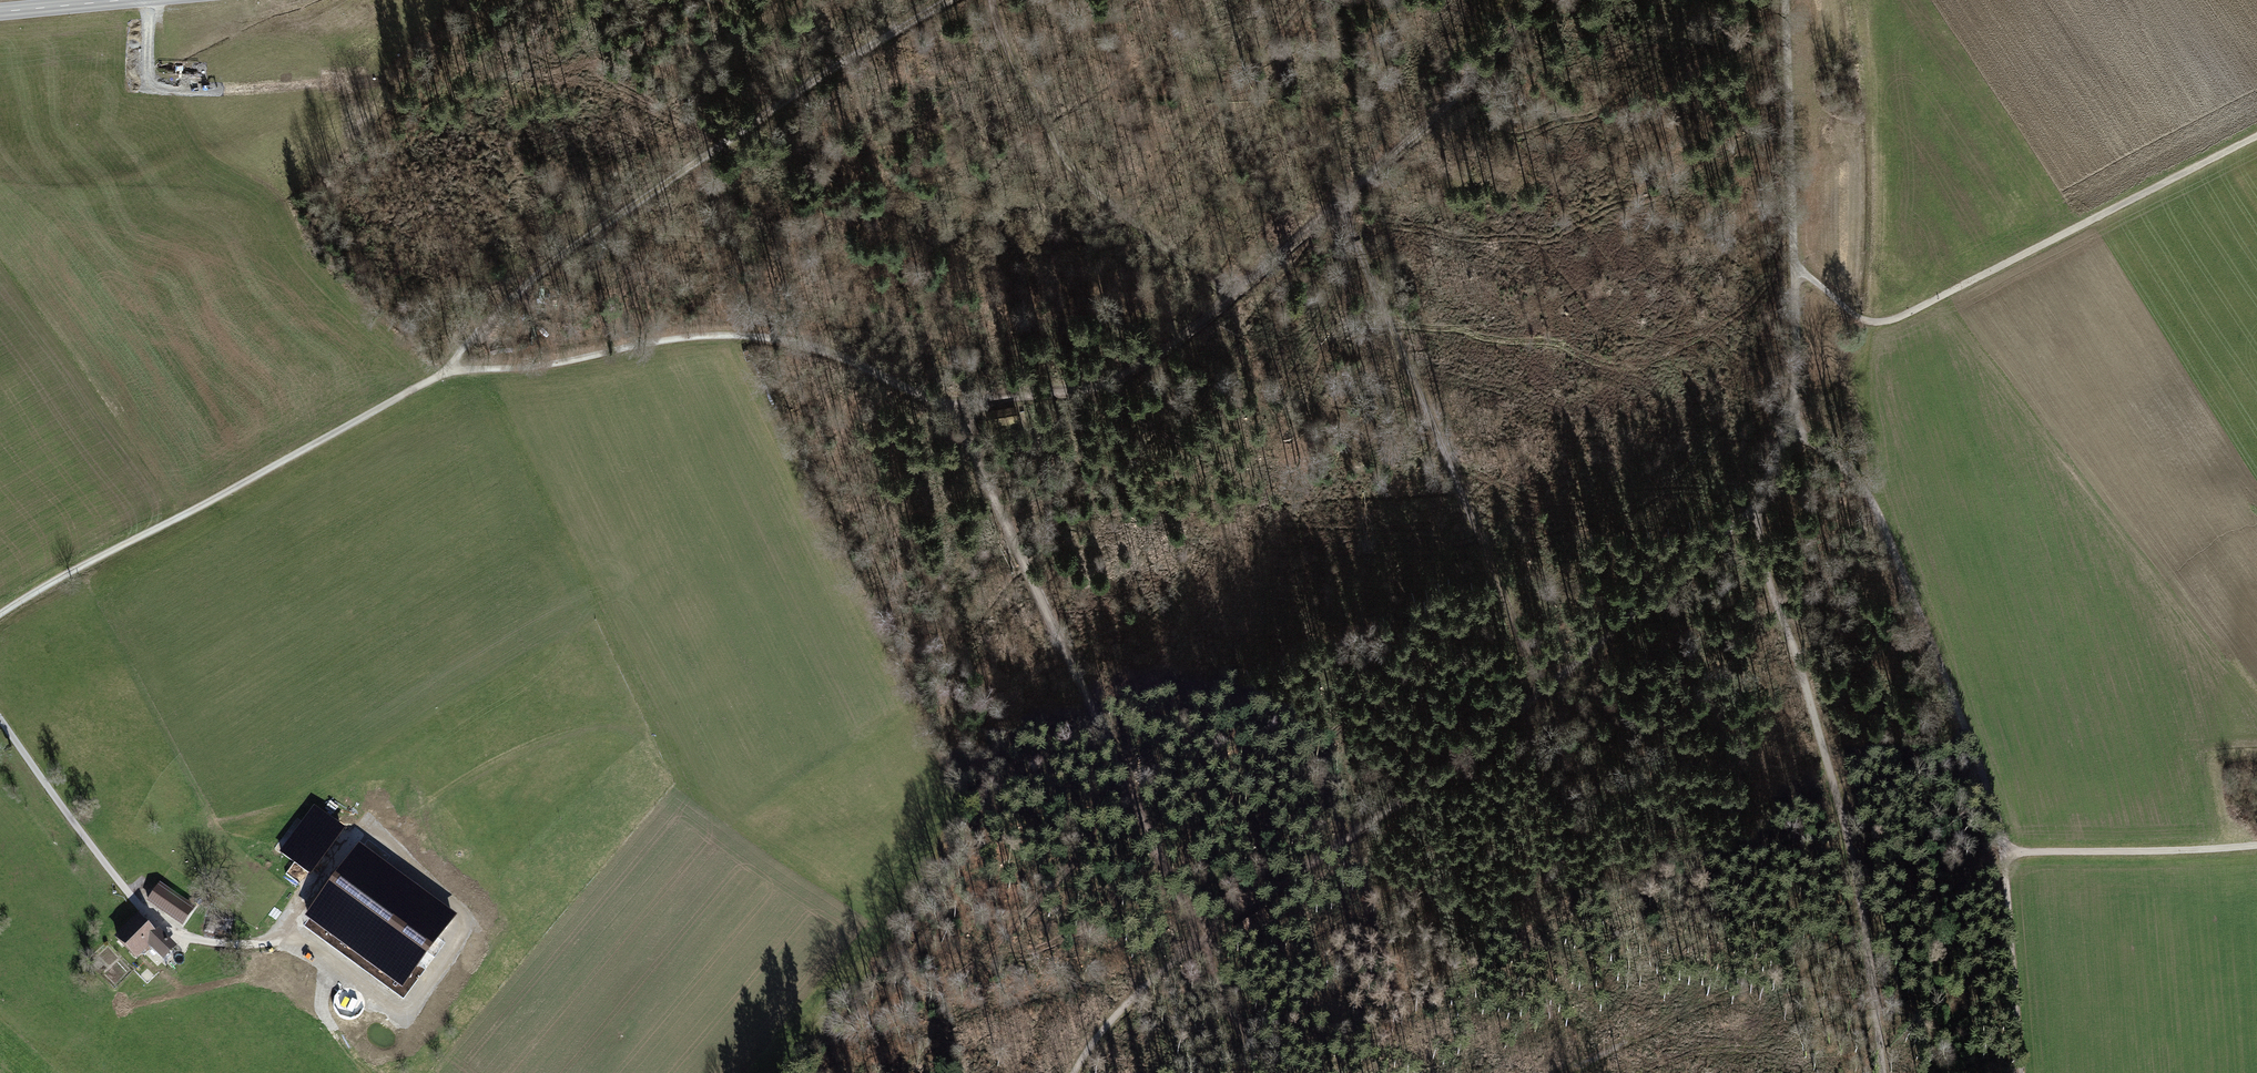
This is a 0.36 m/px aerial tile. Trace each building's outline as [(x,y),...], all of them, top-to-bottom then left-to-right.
[(989,423),(1017,418),(1015,409),(987,413),(989,423)] [(309,871),(342,826),(315,806),(282,851),(309,871)] [(360,844),(308,913),(402,983),(454,914),(360,844)] [(193,906),(160,883),(149,899),(182,922),(193,906)] [(138,919),(118,939),(136,956),(149,943),(162,956),(171,946),(158,933),(155,936),(138,919)]
